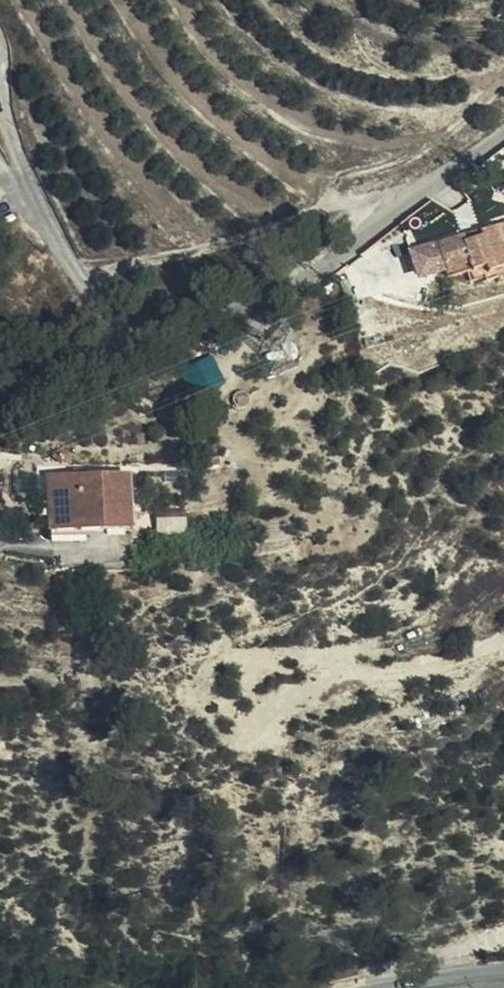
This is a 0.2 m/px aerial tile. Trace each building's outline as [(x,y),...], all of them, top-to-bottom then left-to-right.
[(463,238),(411,255),(416,274),(421,278),(426,278),(468,264),(472,274),(486,269),(487,274),(503,269),(503,251),(496,228),(480,234),(481,237),(465,244),(463,238)] [(480,234),(463,238),(465,244),(481,237),(480,234)] [(192,394),(224,385),(217,359),(185,367),(192,394)] [(50,533),(122,531),(129,531),(127,476),(48,478),(50,533)]
